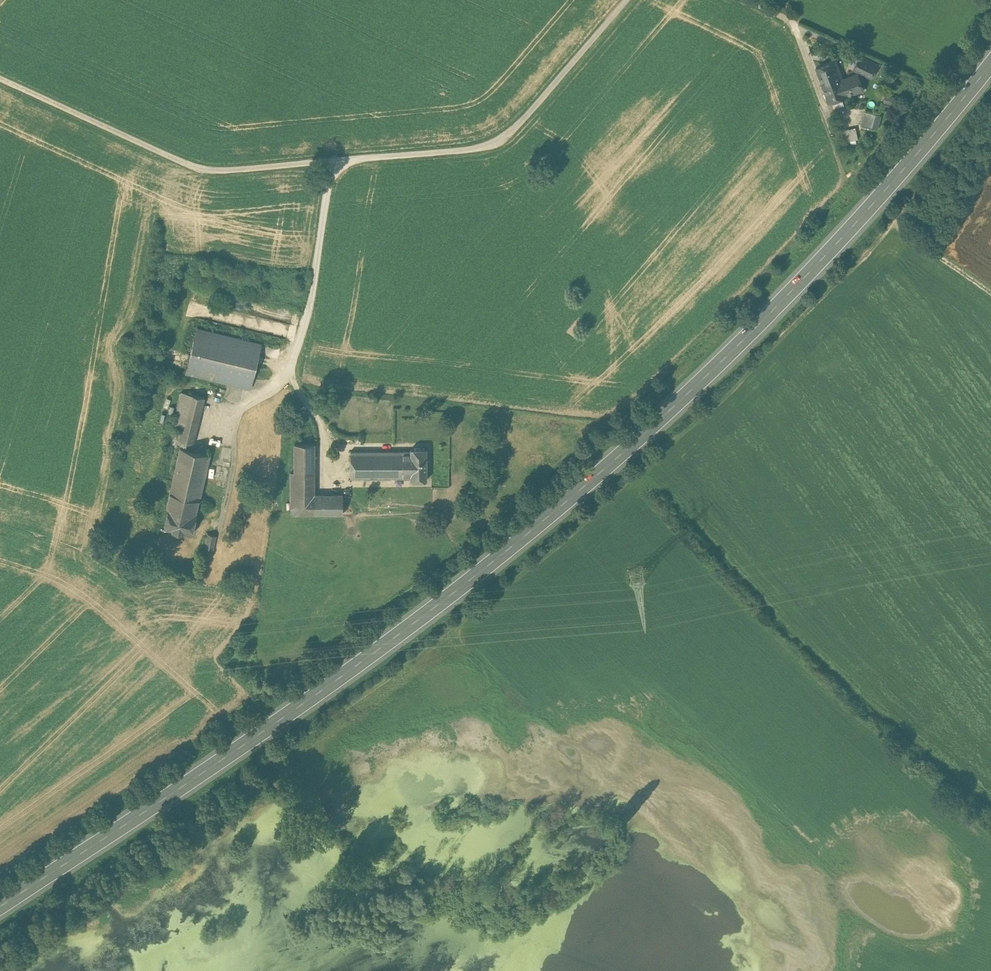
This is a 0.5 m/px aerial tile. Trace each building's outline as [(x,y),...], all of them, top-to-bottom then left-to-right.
[(877,64),(860,56),(854,68),(871,77),(877,64)] [(836,59),(816,66),(824,86),(843,79),(842,77),(840,73),(842,73),(836,59)] [(843,79),(824,86),(829,101),(848,95),(848,94),(854,91),(855,93),(863,90),(863,88),(864,88),(858,73),(843,79),(842,77),(843,79)] [(894,97),(887,95),(885,101),(892,103),(894,97)] [(876,113),(865,110),(861,124),(872,128),(876,113)] [(856,127),(844,129),(846,141),(858,138),(856,127)] [(261,343),(197,327),(186,372),(250,388),(261,343)] [(204,397),(181,391),(173,426),(181,428),(179,439),(187,441),(185,448),(191,450),(204,397)] [(314,443),(294,443),(294,471),(290,471),(290,513),(342,513),(342,493),(314,493),(314,443)] [(185,448),(180,447),(170,492),(199,499),(209,454),(191,450),(185,448)] [(426,448),(410,448),(411,451),(403,450),(403,477),(411,477),(411,479),(426,479),(426,448)] [(403,450),(350,451),(350,478),(403,477),(403,450)] [(169,507),(195,514),(196,514),(196,513),(195,513),(198,501),(199,499),(170,492),(166,506),(169,507)] [(195,514),(169,507),(165,525),(164,526),(173,528),(173,529),(183,531),(183,530),(191,533),(192,532),(191,532),(195,514)] [(216,535),(208,533),(205,547),(213,549),(216,535)]
